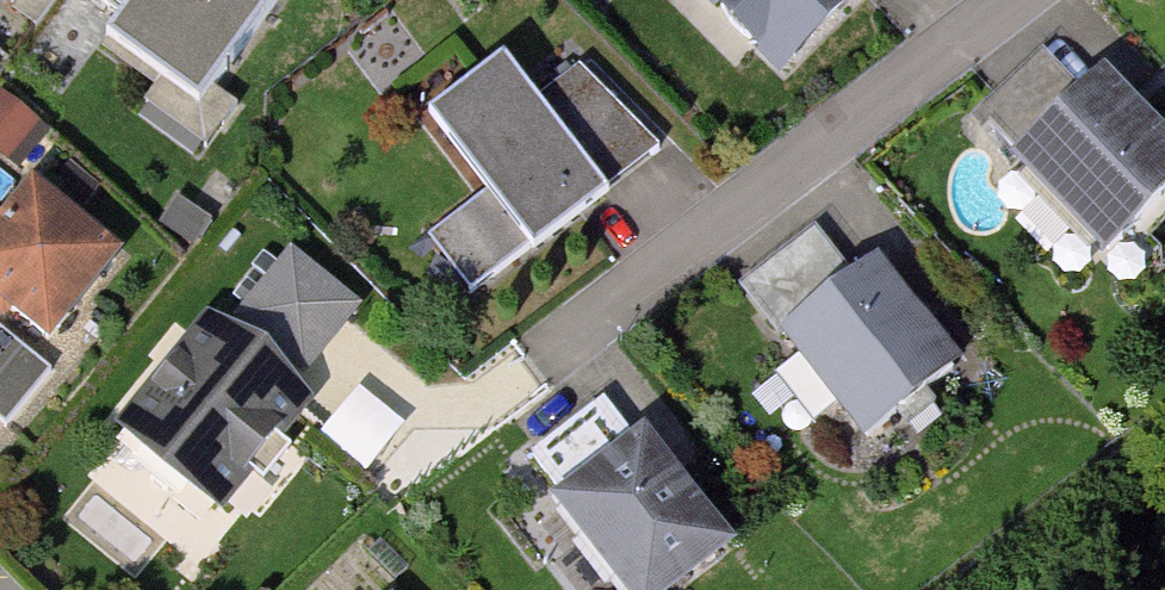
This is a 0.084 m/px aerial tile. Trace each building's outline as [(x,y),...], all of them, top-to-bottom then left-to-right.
[(227,105),(306,0),(87,0),(227,105)] [(794,93),(893,0),(707,0),(794,93)] [(439,242),(481,300),(630,192),(533,60),(446,124),(500,197),(439,242)] [(1101,84),(1079,105),(1037,62),(981,114),(1109,249),(1164,197),(1164,152),(1101,84)] [(10,148),(41,114),(9,85),(0,95),(0,139),(10,148)] [(145,256),(39,172),(0,221),(0,305),(64,357),(145,256)] [(956,366),(877,264),(847,287),(806,235),(747,281),(867,435),(956,366)] [(244,315),(319,376),(374,310),(299,249),(244,315)] [(244,315),(231,305),(121,439),(232,529),(342,395),(319,376),(244,315)] [(0,331),(0,422),(7,427),(52,371),(0,331)] [(325,429),(371,466),(410,419),(365,381),(325,429)] [(643,446),(631,455),(593,407),(527,458),(629,589),(665,589),(721,547),(643,446)]
